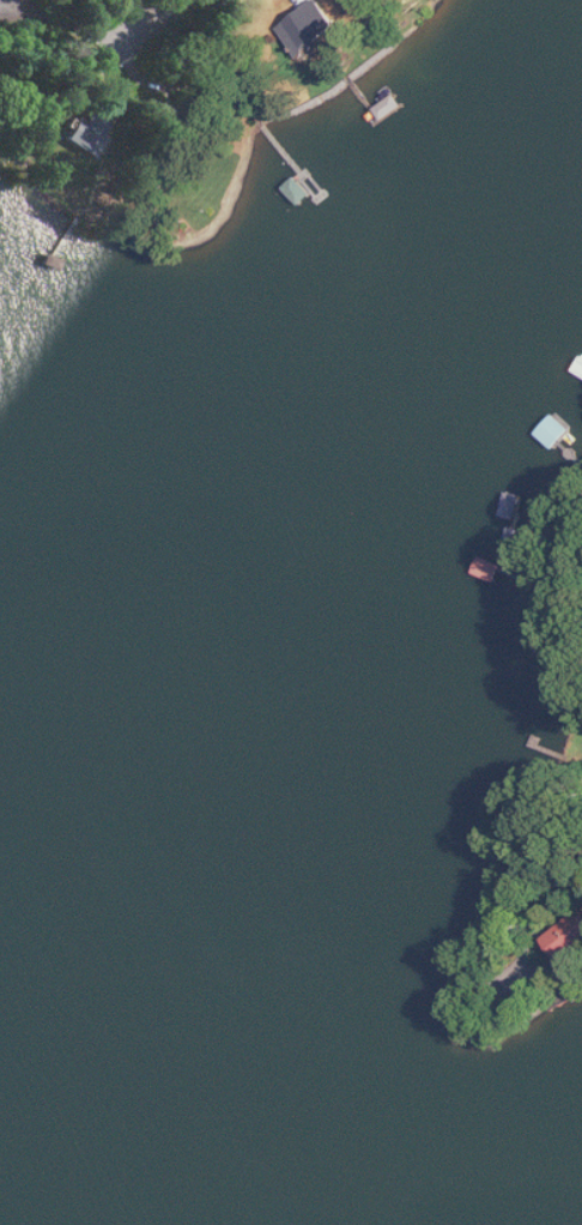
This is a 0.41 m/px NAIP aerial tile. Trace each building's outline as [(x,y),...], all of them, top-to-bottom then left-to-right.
[(341,29),(322,0),(320,0),(281,27),(301,57),(341,29)] [(82,123),(78,120),(65,139),(90,155),(109,127),(88,114),(82,123)] [(545,941),(563,963),(581,947),(581,911),(545,941)]
